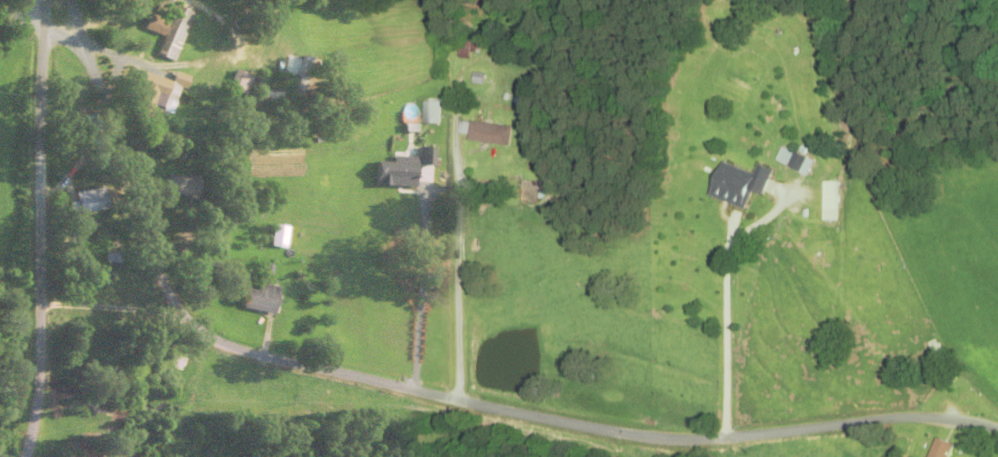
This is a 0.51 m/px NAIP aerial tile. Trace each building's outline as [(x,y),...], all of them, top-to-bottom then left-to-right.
[(149,55),(173,63),(191,14),(167,5),(149,55)] [(223,89),(232,92),(237,75),(228,72),(223,89)] [(422,124),(439,124),(439,103),(422,103),(422,124)] [(510,129),(468,122),(465,141),(507,148),(510,129)] [(799,173),(806,160),(782,148),(775,161),(799,173)] [(369,187),(408,187),(409,167),(429,168),(429,149),(412,149),(412,158),(387,157),(387,163),(370,162),(369,187)] [(771,171),(755,166),(753,174),(717,163),(706,198),(744,210),(750,192),(762,196),(771,171)] [(187,176),(160,176),(160,196),(187,196),(187,176)] [(836,182),(821,182),(821,221),(836,221),(836,182)] [(92,191),(67,192),(67,204),(64,204),(64,214),(94,212),(92,191)] [(267,314),(277,291),(257,282),(252,292),(244,289),(239,301),(267,314)] [(953,446),(935,438),(926,456),(948,456),(953,446)]
